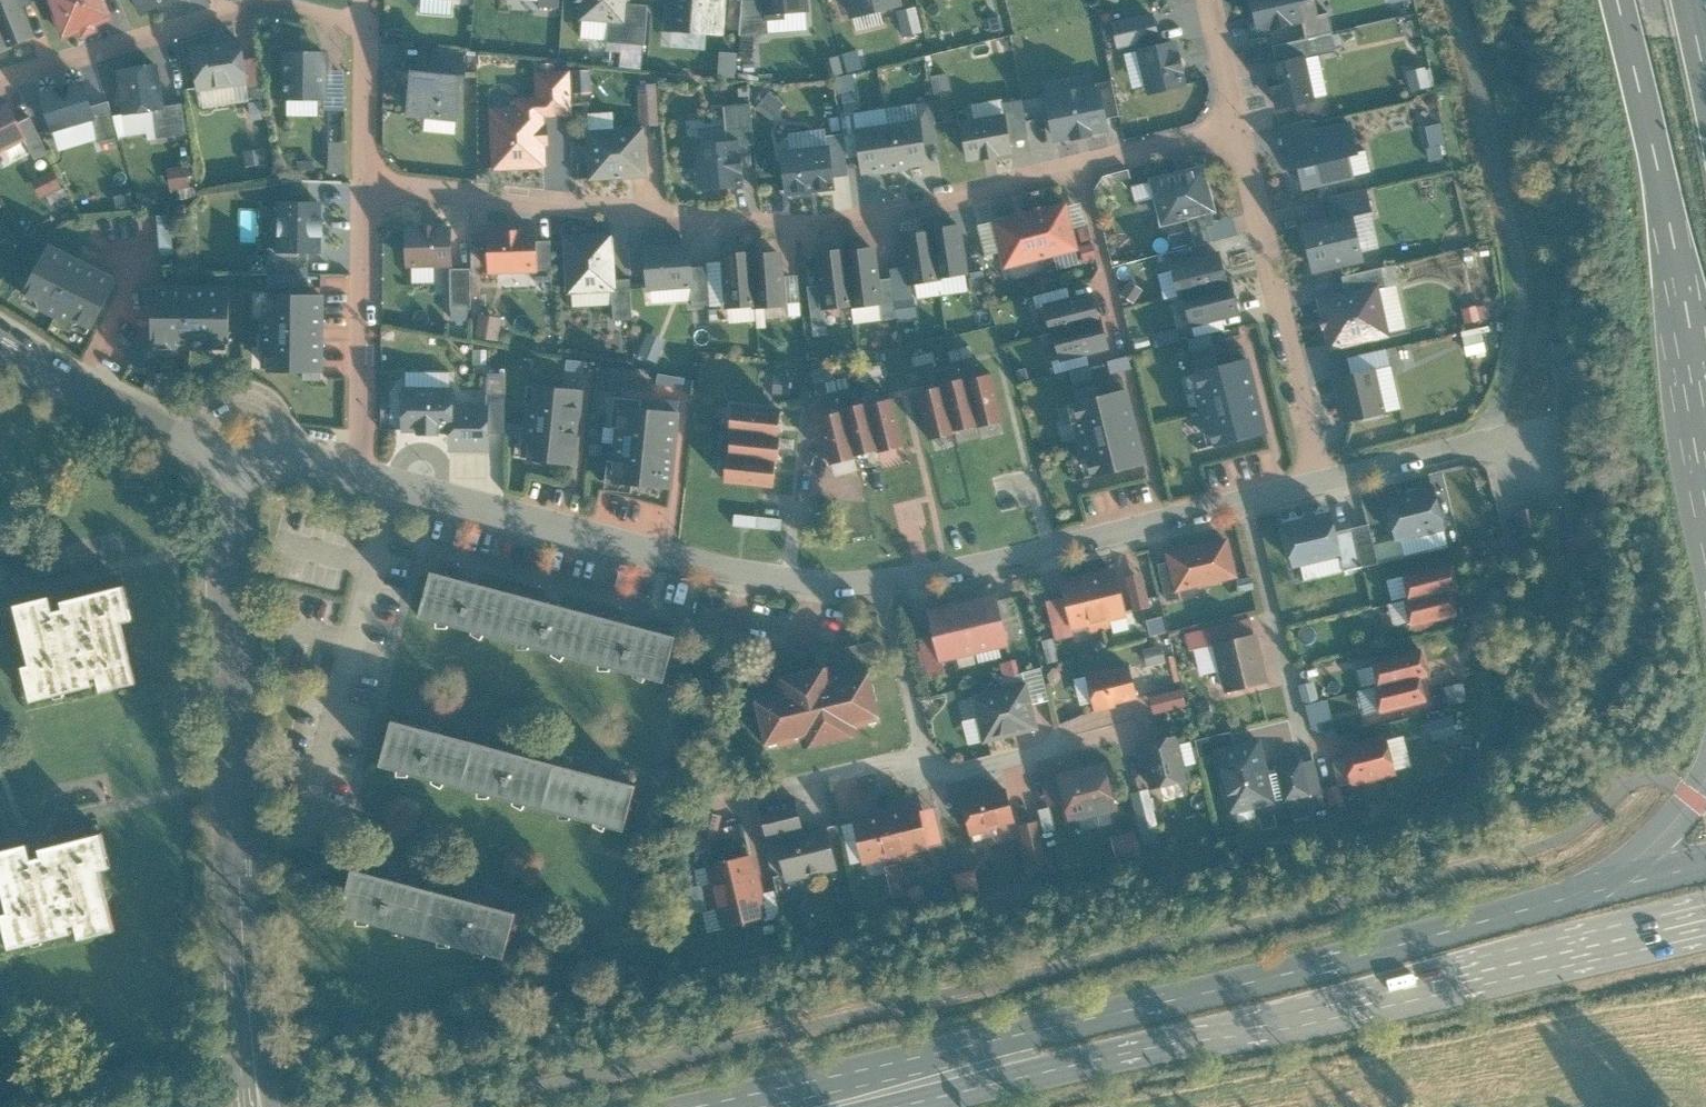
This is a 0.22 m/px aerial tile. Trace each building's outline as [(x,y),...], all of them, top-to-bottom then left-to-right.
[(24,40),(9,0),(0,0),(0,48),(24,40)] [(102,23),(94,0),(44,0),(57,38),(102,23)] [(170,0),(136,0),(141,12),(170,0)] [(577,2),(583,2),(582,19),(585,19),(584,37),(645,41),(647,5),(628,4),(628,0),(577,0),(577,2)] [(669,28),(729,31),(730,0),(670,0),(669,28)] [(809,0),(745,0),(744,31),(766,30),(765,17),(809,14),(809,0)] [(852,14),(903,2),(902,0),(848,0),(852,14)] [(1260,32),(1307,22),(1302,3),(1315,1),(1314,0),(1253,0),(1260,32)] [(1170,33),(1163,3),(1112,16),(1119,45),(1140,40),(1170,33)] [(900,7),(903,33),(922,30),(919,5),(900,7)] [(1193,76),(1182,30),(1170,33),(1140,40),(1151,86),(1193,76)] [(1317,101),(1309,56),(1334,51),(1331,36),(1276,46),(1279,62),(1271,63),(1279,109),(1317,101)] [(241,61),(239,43),(192,49),(198,91),(248,84),(253,116),(265,114),(258,58),(241,61)] [(469,51),(412,49),(411,104),(468,105),(469,51)] [(326,53),(276,53),(277,98),(328,98),(329,109),(347,109),(346,71),(326,71),(326,53)] [(576,62),(543,64),(544,86),(520,88),(521,103),(554,101),(554,110),(579,108),(576,62)] [(161,108),(156,66),(120,71),(125,113),(153,109),(161,108)] [(954,91),(950,74),(932,78),(935,94),(954,91)] [(652,81),(641,82),(644,118),(655,117),(652,81)] [(1099,82),(1046,91),(1055,140),(1108,130),(1099,82)] [(88,108),(82,84),(37,96),(46,127),(90,115),(88,108)] [(855,90),(839,92),(842,110),(857,108),(855,90)] [(769,94),(758,108),(772,118),(783,104),(769,94)] [(755,100),(727,103),(731,134),(741,132),(743,146),(760,143),(755,100)] [(521,103),(498,103),(499,162),(554,160),(554,110),(554,101),(521,103)] [(119,141),(109,103),(88,108),(90,115),(98,146),(119,141)] [(1013,103),(960,113),(968,154),(1021,144),(1013,103)] [(26,137),(10,105),(0,110),(0,149),(26,137)] [(182,105),(161,108),(153,109),(157,137),(185,133),(182,105)] [(1358,114),(1293,129),(1304,181),(1370,167),(1358,114)] [(932,162),(929,115),(889,118),(893,165),(932,162)] [(889,118),(855,121),(860,168),(893,165),(889,118)] [(644,120),(587,125),(590,173),(648,169),(644,120)] [(743,146),(741,132),(731,134),(695,137),(700,185),(746,180),(743,146)] [(1441,138),(1427,139),(1429,158),(1443,157),(1441,138)] [(342,171),(343,144),(329,143),(329,171),(342,171)] [(833,143),(778,150),(784,190),(838,183),(833,143)] [(1210,158),(1156,173),(1168,217),(1223,202),(1210,158)] [(195,165),(170,167),(172,190),(197,187),(195,165)] [(60,188),(51,170),(32,179),(40,196),(60,188)] [(1333,218),(1303,225),(1313,271),(1366,259),(1357,218),(1372,214),(1366,190),(1329,198),(1333,218)] [(1078,239),(1065,196),(1032,206),(1045,250),(1078,239)] [(321,203),(276,203),(276,254),(321,255),(321,203)] [(1032,206),(994,217),(1007,261),(1045,250),(1032,206)] [(175,254),(169,214),(156,215),(161,256),(175,254)] [(968,271),(961,222),(933,226),(940,275),(968,271)] [(541,224),(489,227),(491,270),(544,267),(541,224)] [(940,275),(933,226),(901,230),(909,280),(940,275)] [(452,265),(451,227),(406,228),(407,267),(452,265)] [(613,227),(567,230),(570,288),(617,285),(617,275),(613,227)] [(694,238),(645,241),(647,284),(696,282),(694,238)] [(786,242),(755,244),(758,300),(789,299),(786,242)] [(1241,270),(1232,242),(1174,258),(1182,287),(1241,270)] [(755,244),(720,246),(723,302),(758,300),(755,244)] [(882,297),(877,244),(848,246),(853,299),(882,297)] [(853,299),(848,246),(819,249),(824,302),(853,299)] [(52,247),(28,295),(95,329),(120,281),(52,247)] [(1056,253),(1058,264),(1081,261),(1080,249),(1056,253)] [(451,270),(452,305),(471,304),(470,270),(451,270)] [(1182,287),(1192,320),(1251,303),(1241,270),(1182,287)] [(628,317),(627,275),(617,275),(617,285),(617,317),(628,317)] [(1386,279),(1319,294),(1328,341),(1396,326),(1386,279)] [(1111,310),(1104,283),(1041,300),(1048,327),(1111,310)] [(230,287),(157,287),(157,344),(230,344),(230,287)] [(324,374),(323,297),(272,297),(272,315),(263,316),(264,351),(274,351),(274,375),(324,374)] [(1477,307),(1463,309),(1466,324),(1480,322),(1477,307)] [(1048,327),(1057,353),(1119,337),(1111,310),(1048,327)] [(481,313),(478,334),(500,338),(503,317),(481,313)] [(1481,328),(1462,332),(1468,356),(1486,352),(1481,328)] [(661,360),(666,336),(646,331),(641,355),(661,360)] [(141,341),(129,361),(141,368),(153,347),(141,341)] [(1250,349),(1185,364),(1203,440),(1267,425),(1250,349)] [(1388,368),(1339,378),(1347,418),(1397,407),(1388,368)] [(793,374),(775,373),(773,395),(791,397),(793,374)] [(979,374),(958,379),(969,428),(990,423),(979,374)] [(958,379),(936,384),(947,432),(969,428),(958,379)] [(1155,455),(1139,379),(1066,394),(1082,470),(1155,455)] [(454,383),(401,384),(402,428),(456,426),(455,403),(454,383)] [(936,384),(914,389),(925,437),(947,432),(936,384)] [(582,466),(586,396),(530,393),(526,463),(582,466)] [(683,479),(687,403),(623,399),(618,475),(683,479)] [(491,446),(491,402),(455,403),(456,426),(456,446),(491,446)] [(877,402),(855,407),(866,453),(888,448),(877,402)] [(855,407),(834,412),(844,458),(866,453),(855,407)] [(834,412),(812,417),(823,463),(844,458),(834,412)] [(722,413),(720,435),(776,441),(778,418),(722,413)] [(720,435),(718,458),(774,464),(776,441),(720,435)] [(774,464),(718,458),(716,479),(772,484),(774,464)] [(1432,483),(1382,494),(1393,541),(1442,530),(1432,483)] [(1329,510),(1281,521),(1291,567),(1339,556),(1334,532),(1329,510)] [(782,518),(732,513),(731,523),(781,528),(782,518)] [(1339,556),(1343,570),(1374,563),(1365,525),(1334,532),(1339,556)] [(1226,536),(1165,551),(1167,560),(1175,592),(1236,577),(1226,536)] [(1516,554),(1504,552),(1502,567),(1514,568),(1516,554)] [(1175,592),(1167,560),(1157,562),(1166,600),(1176,598),(1175,592)] [(1401,575),(1407,599),(1451,588),(1458,586),(1452,562),(1401,575)] [(470,576),(433,566),(419,613),(671,684),(685,636),(633,622),(556,600),(470,576)] [(1089,572),(1102,628),(1111,625),(1109,619),(1126,615),(1115,566),(1089,572)] [(1149,606),(1141,571),(1124,575),(1132,610),(1149,606)] [(1102,628),(1089,572),(1060,579),(1064,595),(1072,627),(1087,624),(1089,631),(1102,628)] [(1508,589),(1496,585),(1492,596),(1504,600),(1508,589)] [(9,665),(19,702),(97,685),(98,694),(137,685),(120,617),(126,617),(119,586),(41,604),(43,612),(33,614),(30,599),(5,604),(20,662),(9,665)] [(1407,599),(1403,600),(1408,620),(1455,608),(1453,597),(1451,588),(1407,599)] [(993,592),(959,601),(972,651),(1006,643),(993,592)] [(1074,634),(1072,627),(1064,595),(1045,599),(1055,639),(1074,634)] [(972,651),(959,601),(925,610),(932,637),(938,660),(972,651)] [(1161,616),(1144,619),(1147,633),(1164,630),(1161,616)] [(1267,680),(1255,632),(1211,642),(1223,690),(1267,680)] [(938,660),(932,637),(918,640),(927,676),(941,673),(938,660)] [(1169,649),(1158,640),(1149,651),(1161,660),(1169,649)] [(1420,648),(1370,661),(1376,685),(1420,674),(1426,672),(1420,648)] [(786,687),(756,695),(769,746),(811,738),(812,744),(862,732),(861,725),(884,720),(871,668),(835,676),(832,663),(783,674),(786,687)] [(1129,663),(1085,673),(1093,708),(1137,697),(1129,663)] [(1379,711),(1427,700),(1420,674),(1376,685),(1372,686),(1379,711)] [(1023,682),(969,694),(980,743),(1034,730),(1023,682)] [(1458,684),(1447,688),(1452,703),(1464,699),(1458,684)] [(1180,686),(1148,695),(1153,711),(1185,703),(1180,686)] [(470,735),(388,714),(373,769),(455,790),(470,735)] [(1212,748),(1232,743),(1229,731),(1194,739),(1197,752),(1212,748)] [(1186,777),(1175,734),(1136,744),(1146,787),(1186,777)] [(1385,734),(1341,745),(1351,785),(1394,775),(1385,734)] [(552,756),(470,735),(455,790),(537,812),(552,756)] [(1232,743),(1212,748),(1228,814),(1253,808),(1254,816),(1276,811),(1259,737),(1232,743)] [(1339,746),(1322,751),(1327,772),(1344,768),(1339,746)] [(634,777),(552,756),(537,812),(619,833),(634,777)] [(1313,758),(1275,767),(1284,802),(1321,792),(1313,758)] [(1102,761),(1054,772),(1066,823),(1114,811),(1102,761)] [(1006,789),(959,798),(966,833),(1013,824),(1006,789)] [(1147,789),(1130,793),(1139,829),(1155,825),(1147,789)] [(829,831),(805,837),(794,794),(761,802),(773,850),(781,848),(789,882),(838,870),(829,831)] [(918,801),(888,808),(899,852),(929,844),(918,801)] [(899,852),(888,808),(857,816),(868,859),(899,852)] [(722,815),(709,811),(700,845),(714,848),(722,815)] [(1047,860),(1037,820),(1016,826),(1027,866),(1047,860)] [(1134,831),(1112,835),(1116,855),(1138,851),(1134,831)] [(72,927),(78,926),(81,940),(117,932),(103,872),(112,869),(104,834),(41,849),(43,857),(33,859),(30,844),(0,851),(0,878),(8,913),(2,915),(11,951),(74,935),(72,927)] [(911,850),(912,862),(930,860),(929,848),(911,850)] [(761,884),(754,854),(707,864),(714,895),(761,884)] [(433,889),(351,867),(338,914),(420,936),(433,889)] [(855,903),(851,883),(838,886),(842,906),(855,903)] [(768,916),(761,884),(714,895),(722,926),(768,916)] [(928,895),(919,884),(909,892),(917,903),(928,895)] [(515,911),(433,889),(420,936),(502,958),(515,911)]
